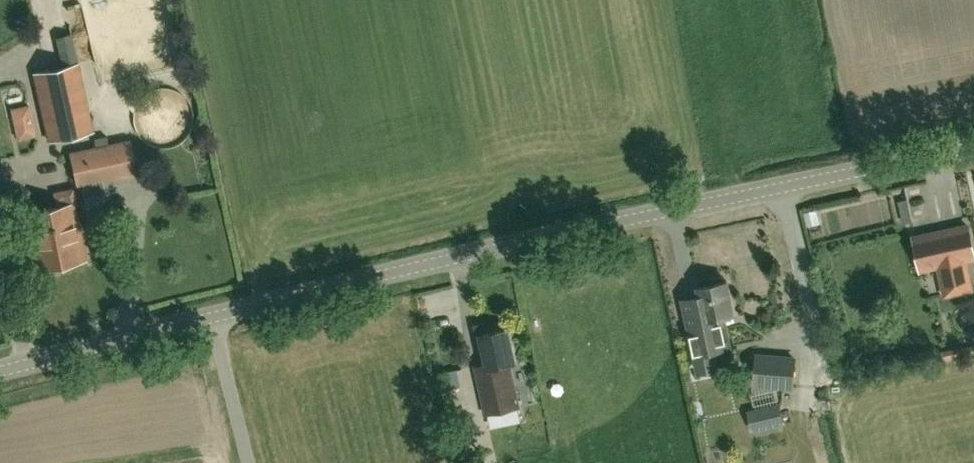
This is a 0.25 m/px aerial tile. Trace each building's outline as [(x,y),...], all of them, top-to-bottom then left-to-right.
[(93,131),(78,63),(72,34),(55,38),(61,67),(34,73),(49,140),(93,131)] [(176,81),(157,94),(162,101),(156,106),(172,130),(198,113),(176,81)] [(3,94),(11,116),(34,107),(26,86),(3,94)] [(77,186),(137,173),(130,140),(109,144),(107,136),(95,139),(96,147),(70,152),(77,186)] [(31,245),(80,234),(73,203),(25,213),(28,228),(25,229),(28,245),(31,245)] [(973,262),(972,258),(973,258),(966,227),(915,238),(921,269),(936,266),(943,298),(973,291),(973,288),(969,263),(973,262)] [(80,234),(31,245),(36,269),(52,266),(56,268),(67,266),(69,262),(85,259),(80,234)] [(686,324),(689,323),(705,320),(719,317),(719,318),(734,315),(726,281),(724,281),(724,278),(721,277),(712,279),(710,281),(711,284),(697,287),(699,293),(680,298),(686,324)] [(726,348),(719,318),(719,317),(705,320),(689,323),(700,373),(717,369),(713,351),(726,348)] [(486,415),(519,407),(509,362),(514,361),(507,328),(479,334),(486,364),(475,366),(486,415)] [(795,358),(757,355),(755,384),(793,387),(795,358)] [(779,402),(747,410),(752,431),(784,423),(779,402)]
